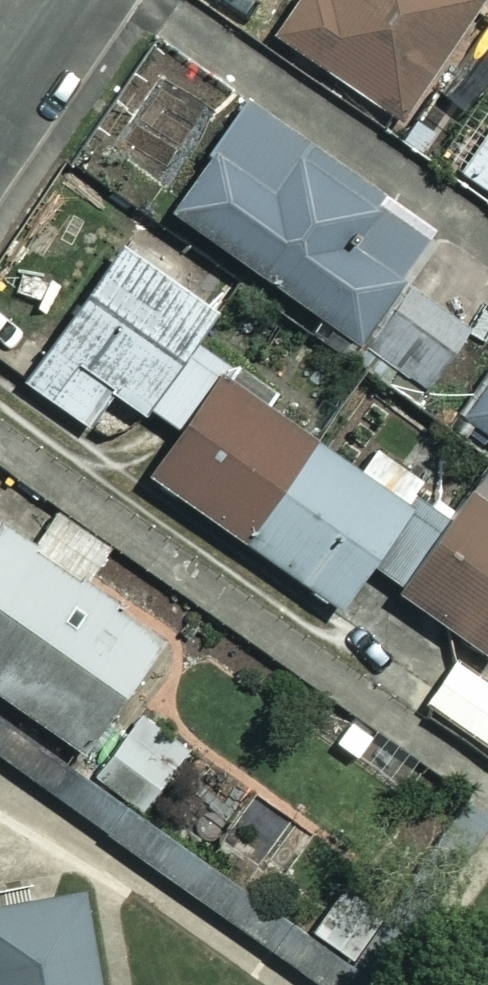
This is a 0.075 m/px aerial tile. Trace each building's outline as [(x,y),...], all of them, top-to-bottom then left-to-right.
[(470,0),(288,0),(265,33),(402,128),(484,10),(470,0)] [(161,213),(417,392),(468,319),(400,271),(423,238),(235,107),(161,213)] [(452,170),(487,197),(487,121),(452,170)] [(165,428),(215,364),(189,344),(208,320),(116,248),(12,381),(75,430),(102,395),(135,421),(143,410),(165,428)] [(215,364),(165,428),(172,433),(136,479),(231,548),(305,442),(223,378),(227,373),(215,364)] [(457,418),(487,440),(487,373),(457,418)] [(393,591),(451,509),(367,451),(351,474),(312,447),(240,549),(330,611),(360,568),(393,591)] [(393,591),(389,597),(483,663),(487,657),(487,514),(461,495),(451,509),(393,591)] [(91,569),(75,556),(88,539),(54,513),(30,543),(0,520),(0,703),(70,758),(159,644),(80,582),(91,569)] [(449,662),(419,703),(487,752),(487,690),(449,662)] [(173,743),(132,716),(91,778),(132,805),(173,743)] [(0,909),(0,984),(100,984),(84,894),(0,909)]
